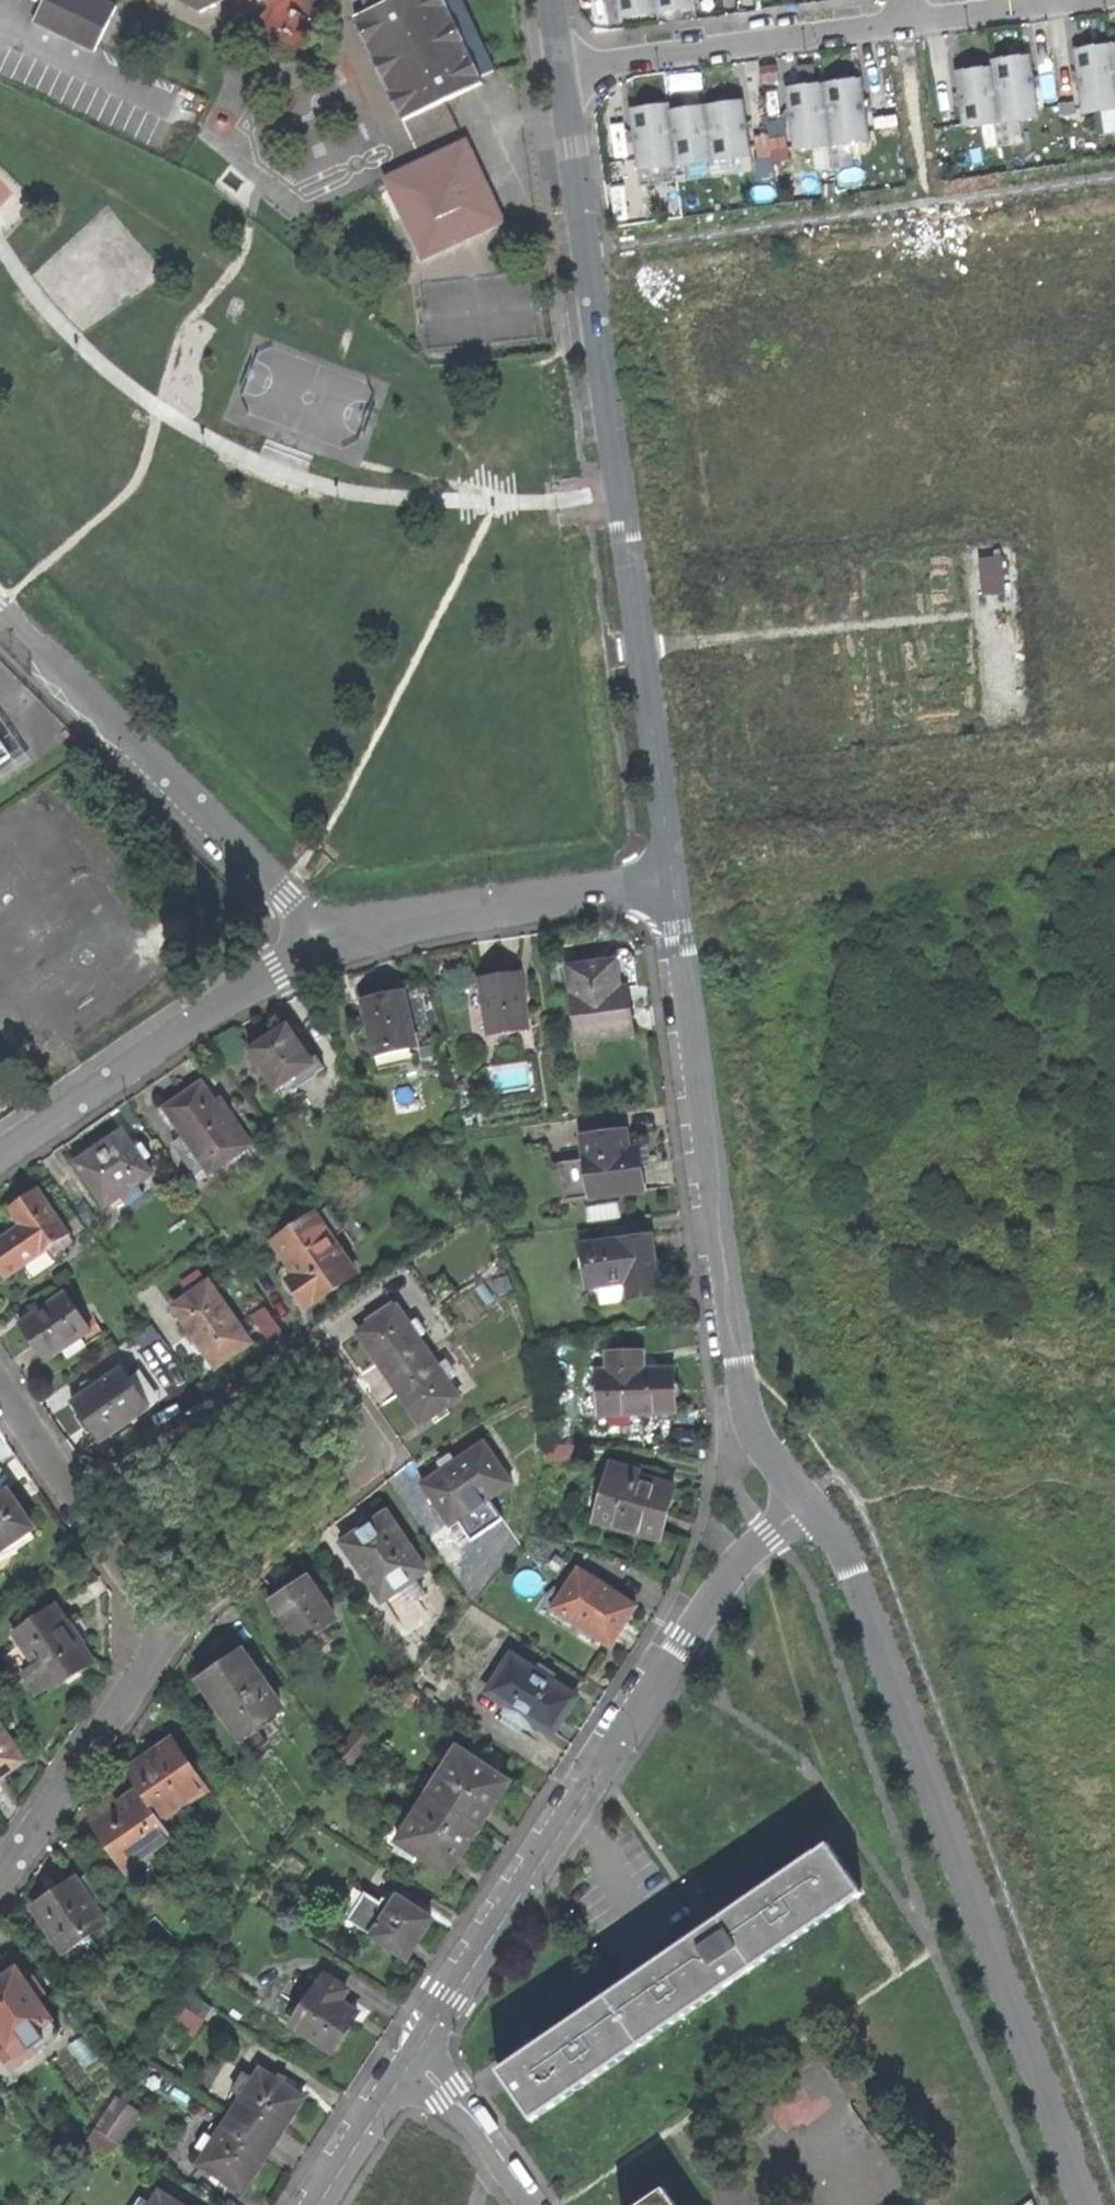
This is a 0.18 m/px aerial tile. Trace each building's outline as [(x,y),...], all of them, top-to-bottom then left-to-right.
[(106,0),(49,0),(37,26),(97,54),(120,6),(106,0)] [(206,15),(238,0),(175,0),(206,15)] [(357,20),(405,123),(486,85),(483,78),(446,0),(399,0),(371,13),(357,20)] [(371,13),(399,0),(364,0),(371,13)] [(483,78),(500,71),(467,0),(446,0),(483,78)] [(619,18),(631,17),(660,13),(675,11),(675,17),(681,16),(680,10),(695,8),(694,0),(617,0),(619,18)] [(1101,111),(1114,109),(1114,45),(1089,49),(1074,51),(1083,114),(1101,111)] [(963,127),(982,125),(1020,120),(1038,117),(1030,57),(1011,59),(991,62),(992,69),(974,71),(956,73),(963,127)] [(794,151),(813,148),(851,143),(869,140),(861,80),(843,82),(800,88),(786,90),(794,151)] [(638,172),(730,159),(750,156),(743,102),(720,106),(688,110),(670,112),(669,106),(651,108),(630,111),(638,172)] [(1101,111),(1105,135),(1114,134),(1114,109),(1101,111)] [(1020,120),(982,125),(985,149),(1023,144),(1020,120)] [(470,141),(387,180),(427,264),(509,225),(470,141)] [(851,143),(813,148),(816,172),(854,167),(851,143)] [(730,159),(638,172),(641,188),(733,176),(730,159)] [(10,748),(0,734),(0,755),(10,748)] [(573,966),(582,1038),(634,1031),(631,1009),(628,986),(618,988),(614,960),(573,966)] [(490,1032),(531,1026),(524,972),(500,975),(483,978),(490,1032)] [(363,999),(376,1055),(417,1046),(404,990),(385,994),(363,999)] [(286,1079),(292,1086),(321,1065),(300,1032),(293,1036),(285,1023),(267,1036),(249,1048),(275,1086),(286,1079)] [(199,1177),(250,1143),(221,1099),(216,1102),(201,1079),(180,1094),(163,1106),(183,1135),(174,1141),(199,1177)] [(134,1144),(123,1127),(96,1145),(74,1160),(104,1204),(119,1194),(125,1203),(144,1190),(138,1181),(152,1171),(144,1158),(151,1152),(142,1139),(134,1144)] [(625,1128),(582,1134),(585,1155),(561,1159),(566,1198),(644,1187),(641,1165),(637,1143),(627,1145),(625,1128)] [(36,1185),(19,1197),(8,1203),(21,1223),(0,1237),(0,1266),(5,1274),(21,1263),(29,1275),(56,1256),(54,1251),(71,1238),(36,1185)] [(319,1294),(354,1270),(314,1212),(274,1239),(295,1271),(287,1276),(305,1304),(319,1294)] [(651,1232),(585,1240),(590,1279),(626,1274),(629,1292),(658,1288),(654,1259),(651,1232)] [(174,1305),(216,1366),(233,1354),(251,1341),(211,1281),(174,1305)] [(66,1290),(19,1322),(31,1340),(44,1359),(60,1347),(67,1357),(102,1332),(96,1321),(88,1325),(66,1290)] [(373,1353),(388,1375),(427,1348),(398,1305),(358,1331),(373,1353)] [(420,1421),(459,1395),(427,1348),(388,1375),(406,1401),(420,1421)] [(601,1369),(602,1411),(675,1407),(674,1386),(673,1365),(643,1366),(643,1349),(609,1351),(609,1368),(601,1369)] [(86,1390),(72,1400),(86,1420),(99,1440),(155,1402),(142,1380),(147,1377),(140,1368),(129,1376),(121,1366),(102,1379),(98,1379),(86,1387),(86,1390)] [(451,1524),(459,1518),(472,1539),(504,1517),(490,1497),(513,1481),(485,1440),(438,1473),(423,1484),(451,1524)] [(578,1443),(545,1442),(544,1458),(577,1459),(578,1443)] [(664,1474),(637,1467),(635,1470),(611,1463),(599,1505),(616,1510),(611,1523),(660,1537),(666,1513),(674,1486),(661,1483),(664,1474)] [(0,1493),(0,1557),(34,1535),(29,1527),(33,1525),(20,1505),(8,1488),(0,1493)] [(343,1542),(382,1599),(427,1569),(388,1512),(362,1529),(343,1542)] [(636,1605),(581,1568),(554,1608),(610,1643),(623,1624),(636,1605)] [(274,1599),(300,1640),(336,1616),(309,1576),(288,1590),(274,1599)] [(53,1602),(13,1630),(34,1661),(21,1670),(35,1693),(49,1685),(53,1688),(93,1661),(81,1643),(81,1640),(74,1630),(69,1621),(66,1621),(53,1602)] [(200,1678),(239,1736),(280,1707),(243,1649),(218,1666),(200,1678)] [(533,1667),(512,1653),(486,1691),(509,1705),(501,1719),(520,1733),(529,1719),(551,1733),(559,1721),(565,1713),(560,1710),(572,1692),(555,1681),(554,1679),(536,1667),(533,1667)] [(22,1758),(0,1725),(0,1773),(22,1758)] [(127,1771),(138,1788),(160,1820),(205,1788),(171,1739),(149,1755),(127,1771)] [(508,1779),(458,1747),(428,1794),(478,1826),(495,1799),(508,1779)] [(85,1810),(126,1870),(172,1837),(160,1820),(138,1788),(118,1802),(111,1793),(96,1803),(85,1810)] [(464,1848),(478,1826),(428,1794),(408,1824),(396,1816),(380,1842),(414,1860),(418,1853),(448,1873),(464,1848)] [(532,2116),(862,1890),(835,1850),(726,1924),(720,1914),(706,1924),(693,1933),(699,1942),(527,2060),(521,2051),(498,2067),(532,2116)] [(31,1906),(63,1951),(106,1921),(75,1876),(53,1891),(31,1906)] [(407,1901),(397,1895),(390,1907),(364,1891),(346,1918),(407,1957),(419,1938),(432,1917),(417,1907),(418,1905),(409,1900),(407,1901)] [(9,2047),(50,2019),(16,1968),(0,1978),(0,2034),(9,2047)] [(347,1987),(327,1974),(318,1985),(315,1983),(290,2021),(333,2049),(346,2030),(357,2011),(339,1999),(347,1987)] [(179,2002),(203,2017),(212,2003),(187,1988),(179,2002)] [(304,2094),(260,2068),(253,2079),(243,2072),(234,2087),(243,2093),(230,2115),(274,2142),(289,2118),(304,2094)] [(116,2094),(107,2106),(132,2122),(141,2110),(116,2094)] [(120,2142),(132,2122),(107,2106),(95,2125),(120,2142)] [(255,2171),(274,2142),(230,2115),(217,2135),(206,2129),(198,2142),(207,2149),(200,2161),(243,2190),(255,2171)] [(663,2186),(635,2204),(676,2204),(663,2186)] [(162,2192),(154,2202),(142,2195),(136,2204),(182,2204),(162,2192)]
